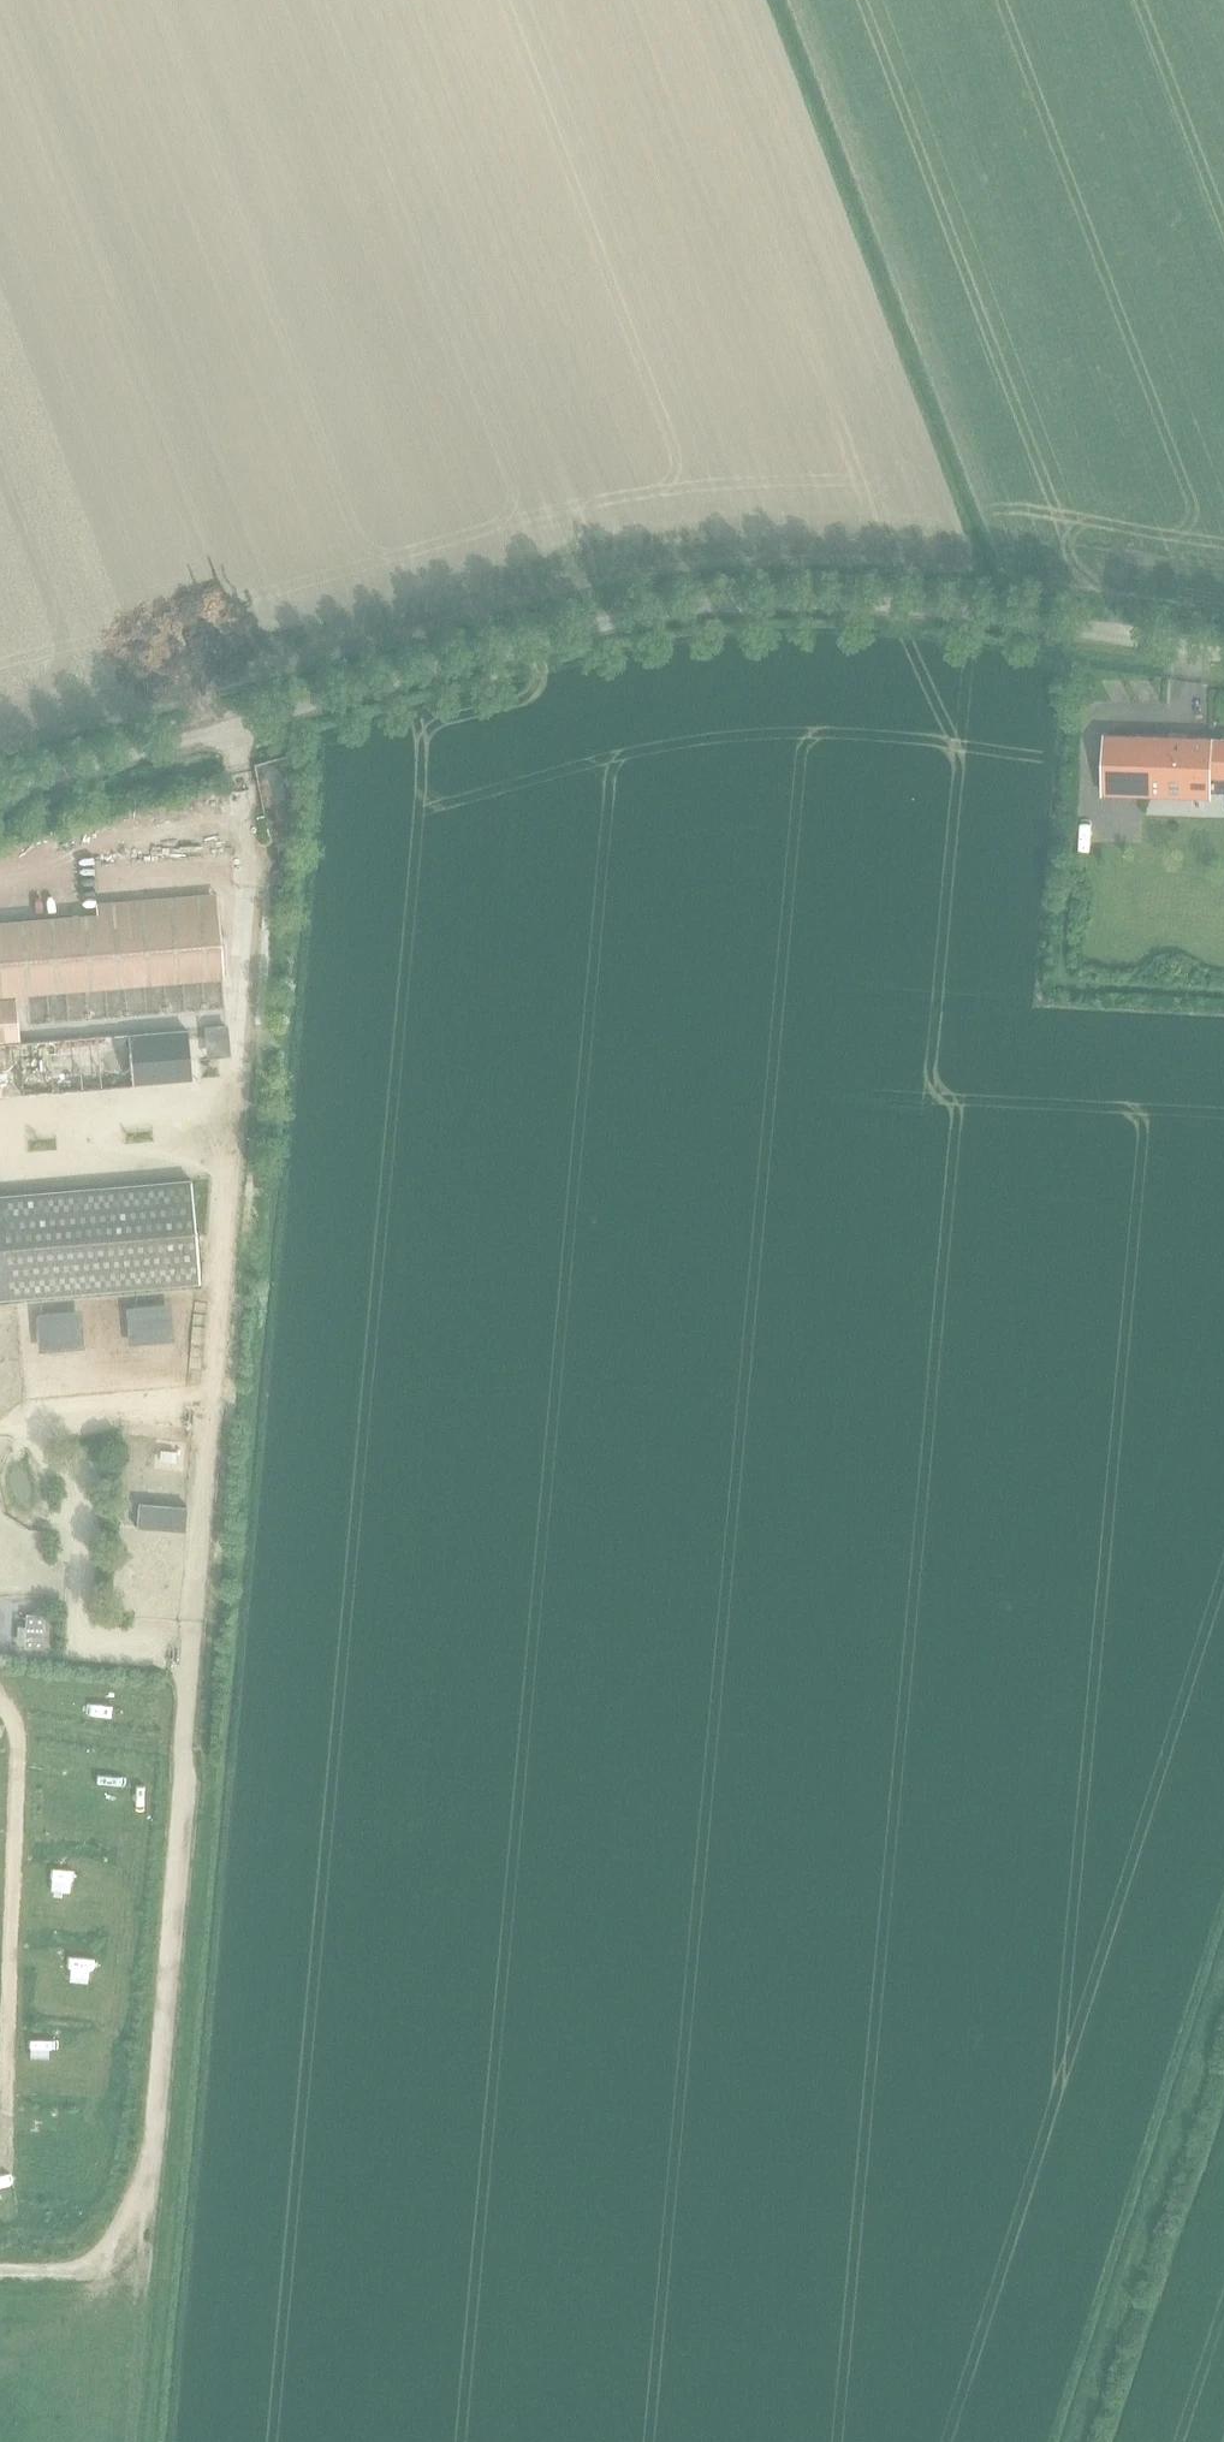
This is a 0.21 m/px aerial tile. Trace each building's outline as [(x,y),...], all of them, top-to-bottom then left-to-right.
[(1103,793),(1149,795),(1150,781),(1186,782),(1185,796),(1210,797),(1210,793),(1223,793),(1223,739),(1105,734),(1103,793)] [(1153,800),(1153,820),(1193,821),(1193,801),(1153,800)] [(203,1281),(189,1122),(205,1121),(200,1058),(132,1062),(130,1035),(130,1033),(234,1025),(232,997),(17,1014),(15,996),(224,978),(217,903),(0,921),(0,1299),(203,1281)]
